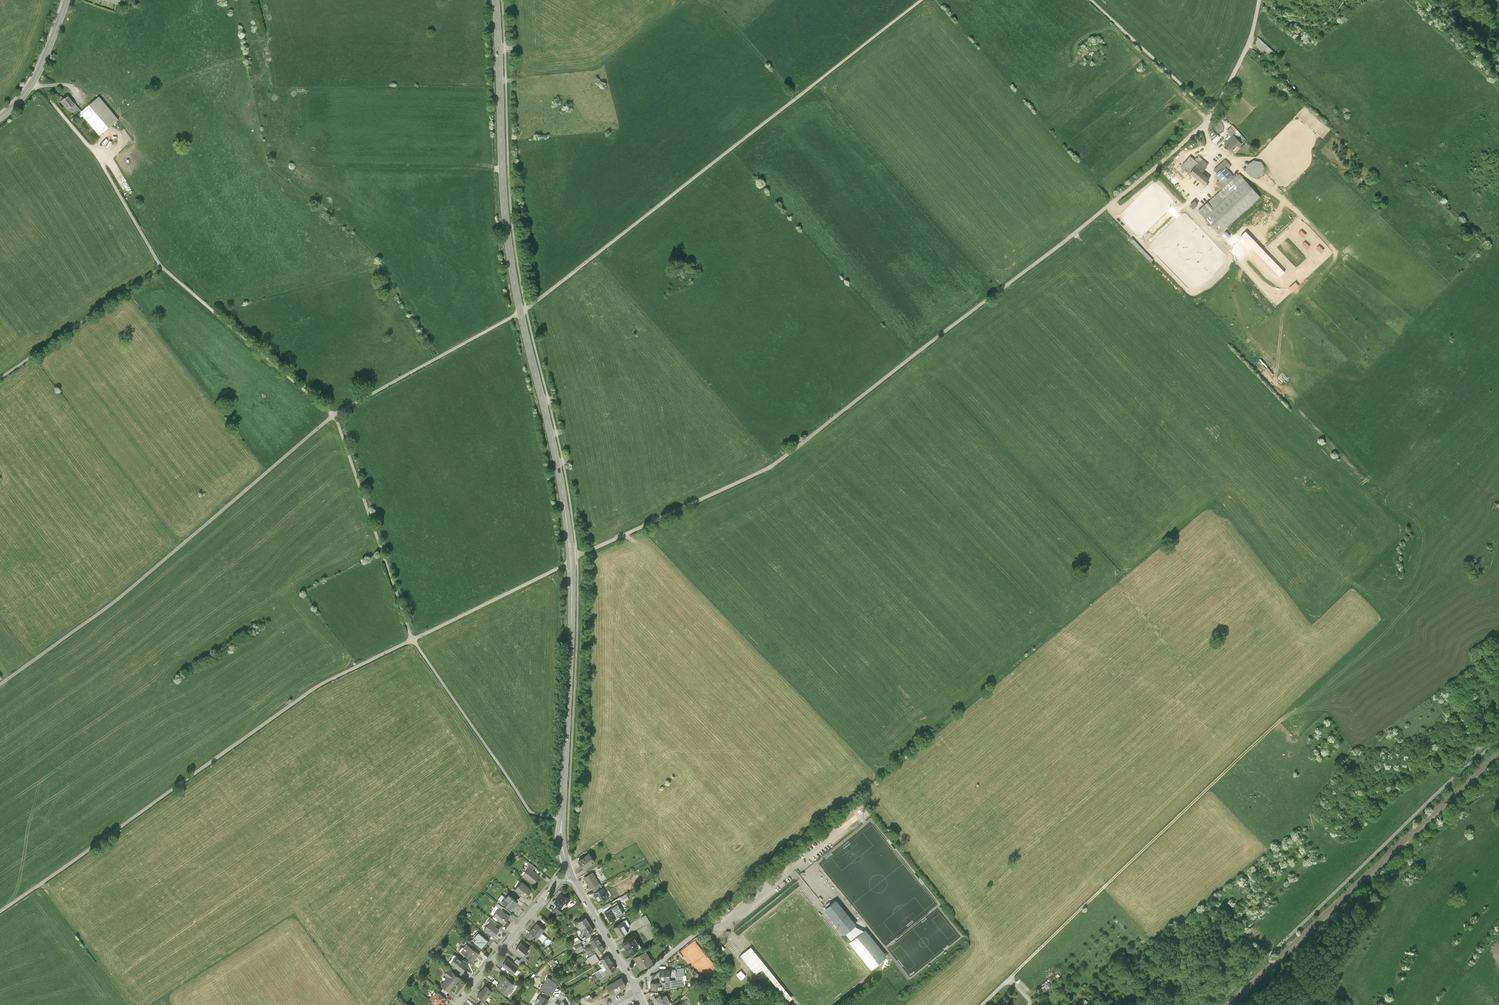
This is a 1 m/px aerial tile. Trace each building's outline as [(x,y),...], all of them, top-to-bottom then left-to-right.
[(1254,43),(1263,51),(1269,45),(1259,37),(1254,43)] [(98,135),(119,118),(99,95),(81,111),(79,113),(98,135)] [(79,113),(81,111),(69,96),(65,99),(62,102),(68,109),(71,106),(77,114),(79,113)] [(1224,143),(1233,152),(1242,143),(1234,135),(1237,133),(1230,126),(1225,131),(1231,136),(1224,143)] [(1205,185),(1210,179),(1203,172),(1207,168),(1206,167),(1209,164),(1199,156),(1198,158),(1197,157),(1195,159),(1190,156),(1182,165),(1190,173),(1205,185)] [(1215,175),(1219,180),(1216,183),(1222,189),(1235,177),(1228,169),(1231,166),(1225,159),(1214,169),(1217,173),(1215,175)] [(1264,174),(1265,167),(1261,161),(1254,160),(1248,164),(1247,170),(1251,176),(1257,178),(1264,174)] [(1198,211),(1219,234),(1260,196),(1239,173),(1235,177),(1222,189),(1198,211)] [(1195,201),(1190,206),(1193,210),(1198,205),(1195,201)] [(1302,231),(1298,234),(1303,239),(1306,236),(1302,231)] [(1246,232),(1241,237),(1280,277),(1285,272),(1246,232)] [(1132,237),(1129,240),(1151,263),(1154,260),(1132,237)] [(1296,282),(1288,289),(1292,293),(1299,286),(1296,282)] [(594,860),(589,852),(578,860),(584,868),(594,860)] [(533,870),(530,868),(523,876),(534,884),(540,876),(533,870)] [(599,884),(592,872),(584,876),(591,888),(592,887),(599,884)] [(532,889),(522,882),(515,890),(522,895),(525,898),(532,889)] [(608,897),(603,888),(595,893),(600,902),(608,897)] [(566,897),(562,893),(554,902),(561,908),(565,903),(567,904),(571,899),(567,895),(566,897)] [(516,900),(509,894),(506,898),(505,897),(502,902),(504,904),(512,910),(514,908),(516,906),(518,903),(518,902),(516,900)] [(825,910),(845,935),(857,925),(837,900),(825,910)] [(620,915),(614,905),(612,906),(605,910),(611,920),(620,915)] [(501,909),(500,908),(493,915),(504,924),(510,916),(501,909)] [(651,921),(647,914),(641,917),(646,924),(651,921)] [(578,927),(580,930),(590,924),(587,917),(583,920),(582,919),(578,922),(575,924),(577,928),(578,927)] [(495,925),(491,921),(484,929),(494,937),(500,929),(495,925)] [(627,928),(623,921),(614,926),(620,936),(629,931),(627,928)] [(660,935),(651,921),(646,924),(654,938),(660,935)] [(544,929),(537,924),(530,932),(535,936),(537,938),(544,929)] [(579,935),(582,934),(583,937),(594,931),(590,924),(580,930),(576,931),(579,935)] [(487,939),(479,932),(475,937),(477,938),(474,941),(483,949),(487,944),(490,941),(487,939)] [(535,936),(530,932),(526,937),(531,940),(535,936)] [(641,946),(635,934),(623,941),(629,953),(641,946)] [(587,952),(602,943),(598,936),(596,938),(595,936),(591,939),(591,940),(590,941),(591,941),(589,942),(591,945),(585,948),(587,952)] [(696,971),(708,962),(693,941),(681,950),(696,971)] [(472,947),(467,943),(461,951),(470,958),(473,961),(479,953),(472,947)] [(529,949),(522,943),(516,950),(523,956),(525,958),(526,958),(528,955),(528,954),(526,952),(529,949)] [(605,948),(602,943),(587,952),(589,955),(596,951),(597,953),(599,953),(600,954),(602,952),(601,951),(605,948)] [(793,996),(752,944),(741,953),(757,973),(764,967),(789,999),(793,996)] [(654,962),(646,950),(634,957),(642,969),(654,962)] [(598,957),(596,953),(587,958),(588,958),(590,962),(590,961),(598,957)] [(451,963),(461,971),(463,972),(469,964),(457,955),(451,963)] [(605,967),(613,962),(608,955),(600,959),(602,963),(605,967)] [(525,958),(523,956),(520,960),(525,965),(528,960),(526,958),(525,958)] [(518,967),(508,958),(502,964),(503,965),(510,970),(513,973),(518,967)] [(616,969),(613,962),(605,967),(603,968),(595,972),(599,979),(616,969)] [(507,973),(510,970),(503,965),(501,967),(507,973)] [(663,980),(664,989),(678,988),(678,987),(684,987),(683,976),(685,976),(685,967),(677,968),(677,970),(675,971),(676,980),(671,980),(663,980)] [(460,978),(449,969),(445,974),(448,976),(441,985),(444,988),(449,992),(460,978)] [(670,969),(662,970),(659,971),(660,981),(663,980),(671,980),(670,969)] [(741,979),(746,975),(741,969),(736,973),(741,979)] [(660,981),(659,971),(654,975),(651,976),(651,981),(660,981)] [(546,980),(541,988),(552,995),(553,993),(556,987),(557,985),(556,981),(548,977),(549,976),(547,975),(545,979),(546,980)] [(513,984),(505,977),(502,981),(501,981),(497,986),(508,995),(513,988),(511,986),(513,984)] [(626,985),(621,977),(606,986),(611,994),(626,985)] [(660,981),(651,981),(651,989),(664,989),(663,980),(660,981)] [(1052,986),(1047,983),(1041,990),(1045,994),(1052,986)] [(493,991),(486,985),(478,995),(483,999),(485,1001),(493,991)] [(561,990),(556,987),(553,993),(558,996),(560,992),(561,990)] [(447,995),(442,991),(440,989),(438,992),(446,998),(448,996),(447,995)] [(438,992),(436,990),(430,998),(439,1004),(442,1004),(447,999),(446,998),(438,992)] [(557,997),(562,1000),(563,999),(563,1000),(566,996),(560,992),(558,996),(557,997)] [(649,992),(654,1000),(661,996),(660,994),(659,995),(658,992),(649,992)] [(654,1000),(656,1004),(663,1004),(664,1004),(670,1002),(666,994),(661,996),(654,1000)] [(535,1004),(536,1004),(546,1004),(549,1000),(546,998),(540,995),(535,1004)]
